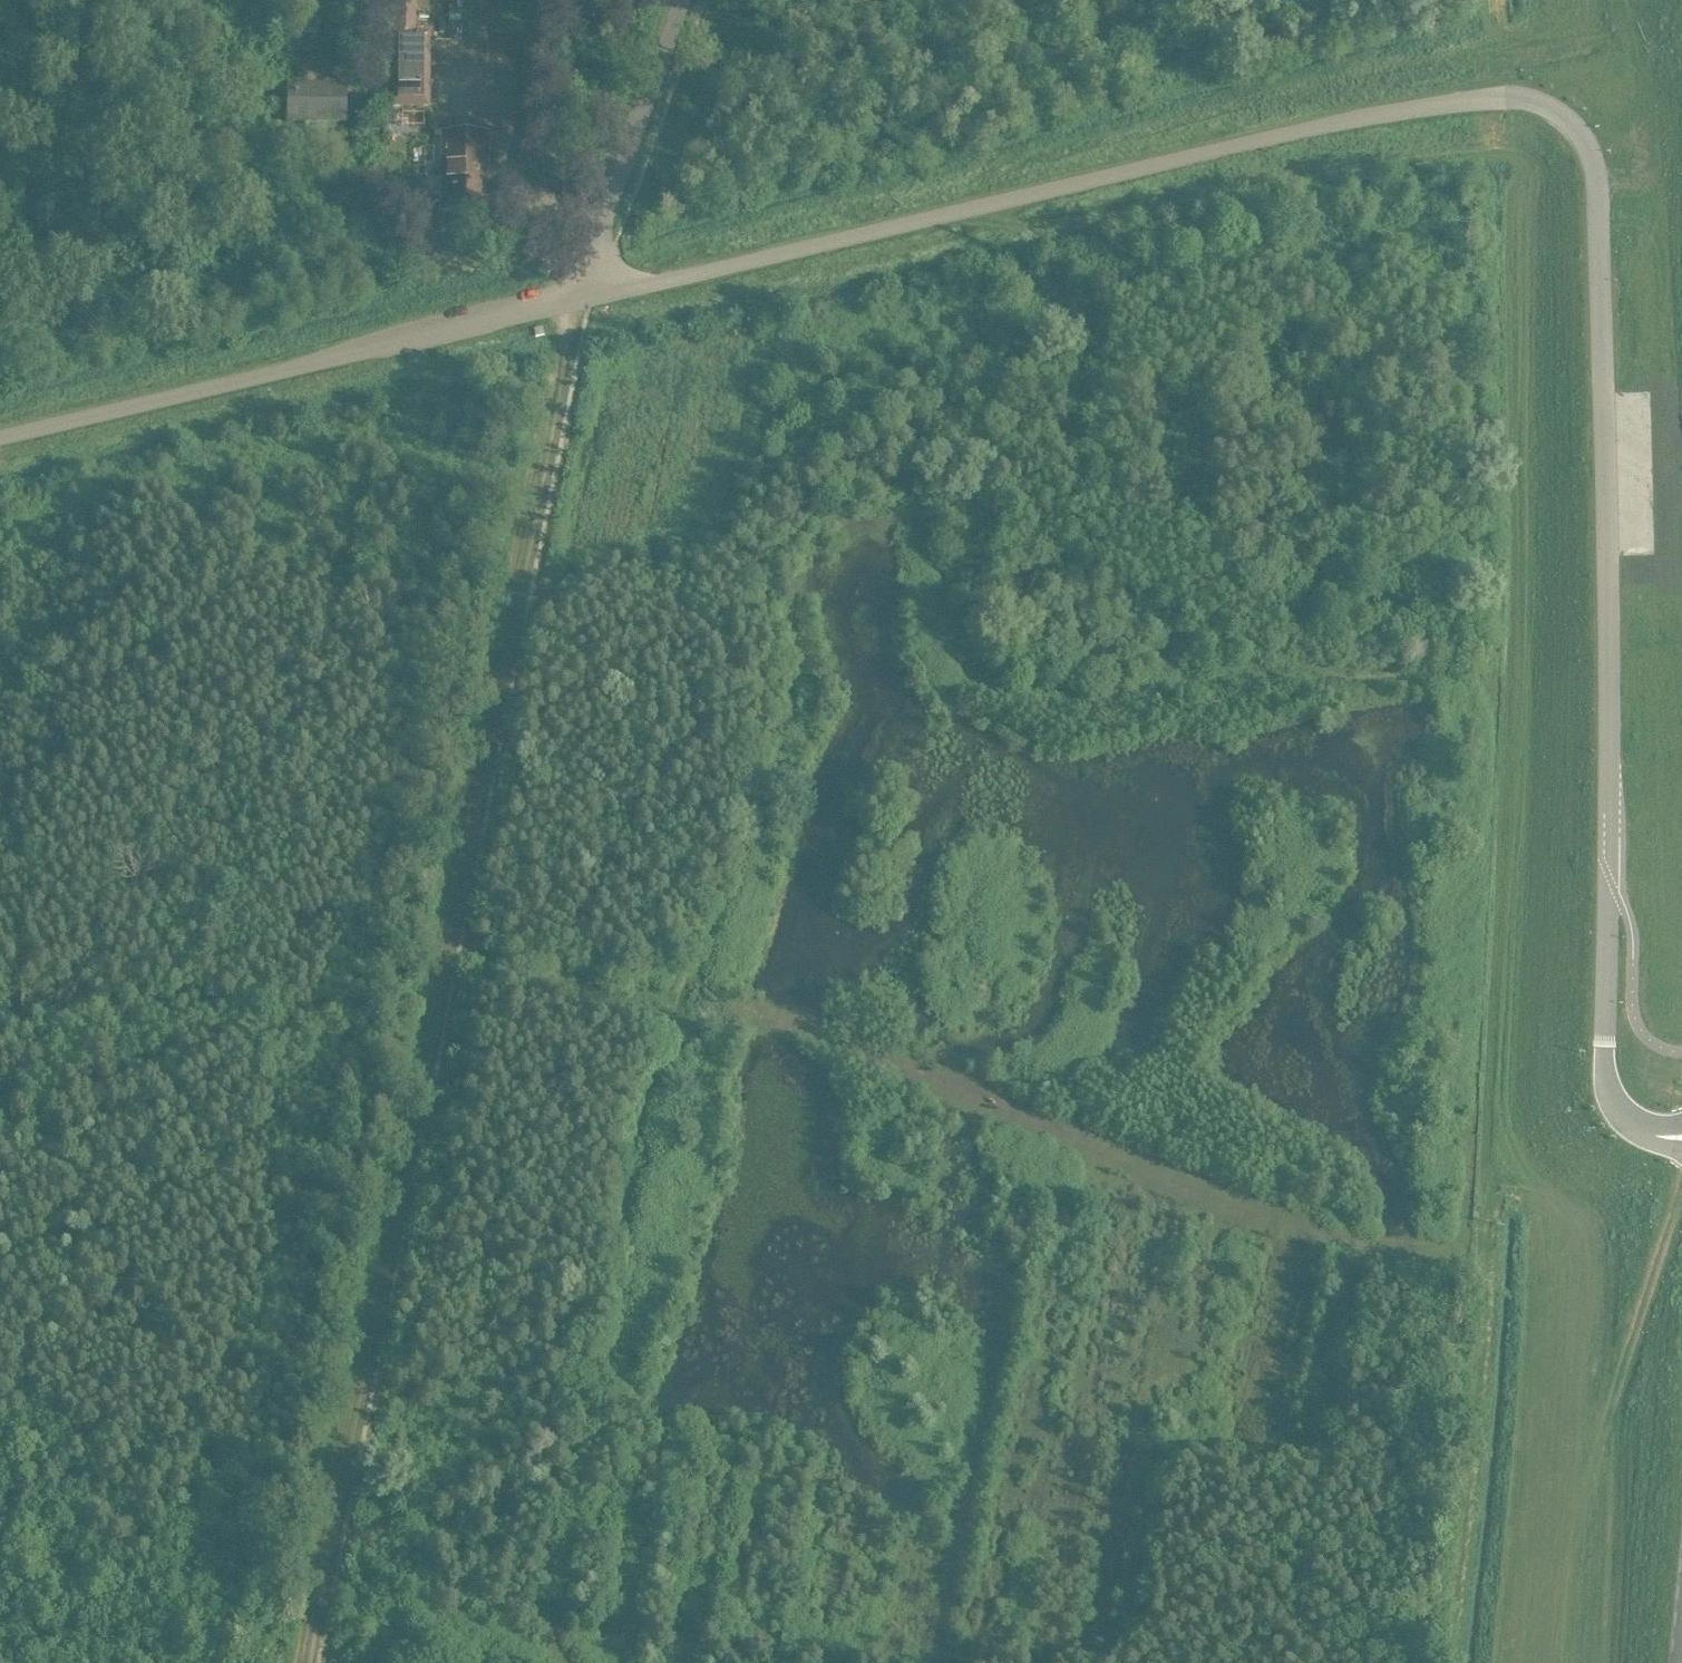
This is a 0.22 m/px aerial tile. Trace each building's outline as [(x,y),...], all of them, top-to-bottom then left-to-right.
[(428,107),(428,33),(410,33),(410,6),(390,6),(390,107),(428,107)] [(344,120),(344,84),(287,84),(287,120),(344,120)] [(486,210),(486,132),(441,132),(441,210),(486,210)]
